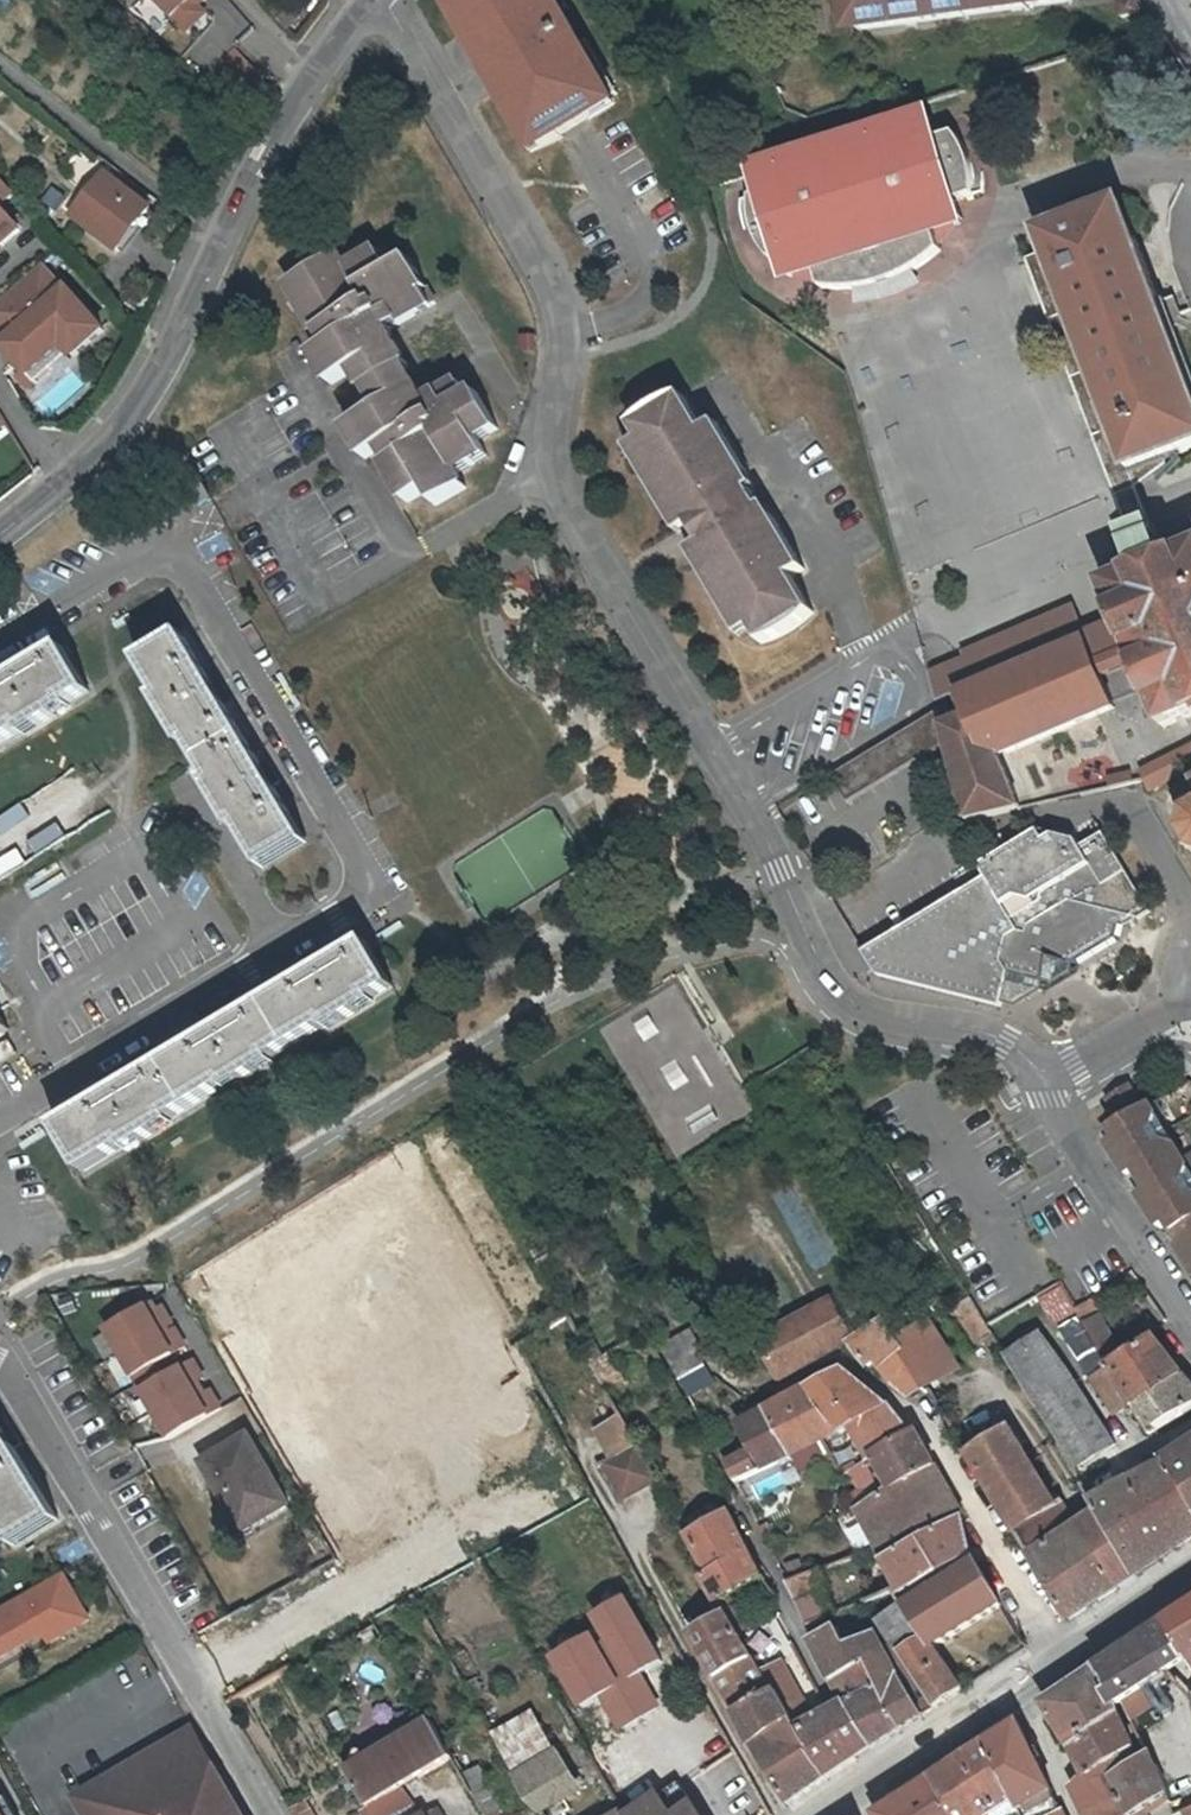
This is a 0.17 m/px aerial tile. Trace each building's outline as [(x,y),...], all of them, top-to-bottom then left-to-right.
[(186,40),(208,18),(200,9),(209,0),(146,0),(186,40)] [(461,0),(450,0),(470,33),(478,28),(461,0)] [(576,57),(570,46),(584,38),(570,15),(576,12),(569,0),(461,0),(478,28),(470,33),(488,64),(497,60),(516,93),(508,98),(527,129),(535,125),(553,154),(573,142),(568,134),(627,98),(596,45),(576,57)] [(859,31),(1075,2),(1074,0),(854,0),(859,31)] [(1119,18),(1142,11),(1139,0),(1114,0),(1119,18)] [(497,60),(488,64),(508,98),(516,93),(497,60)] [(756,172),(763,194),(751,198),(751,204),(751,212),(752,223),(755,234),(759,243),(765,253),(771,260),(783,256),(789,277),(815,269),(821,289),(836,290),(850,290),(867,289),(881,285),(895,280),(908,274),(922,267),(933,258),(942,251),(936,231),(962,224),(956,202),(976,196),(977,188),(976,180),(975,169),(972,160),(966,149),(960,138),(956,134),(935,140),(932,128),(929,118),(923,120),(756,172)] [(544,159),(553,154),(535,125),(527,129),(544,159)] [(104,172),(67,221),(115,258),(153,210),(104,172)] [(10,193),(0,181),(0,202),(10,193)] [(22,231),(0,206),(0,250),(22,231)] [(1040,237),(1047,256),(1131,474),(1190,450),(1190,386),(1122,207),(1040,237)] [(373,381),(415,359),(419,356),(400,321),(446,295),(421,248),(401,258),(390,239),(359,256),(351,241),(290,274),(318,327),(323,324),(331,337),(316,345),(332,376),(356,363),(367,385),(373,381)] [(1133,537),(1153,530),(1131,474),(1047,256),(1030,263),(1116,492),(1133,537)] [(44,265),(0,305),(0,329),(5,335),(0,340),(0,357),(26,385),(61,354),(69,364),(105,332),(44,265)] [(373,381),(385,402),(426,379),(415,359),(373,381)] [(434,393),(426,379),(385,402),(391,414),(358,433),(371,458),(387,450),(395,464),(391,465),(407,494),(427,483),(435,499),(468,481),(459,466),(493,447),(484,431),(505,421),(485,383),(476,388),(468,373),(434,393)] [(697,561),(727,614),(740,607),(751,627),(760,643),(814,613),(794,577),(807,569),(778,517),(764,525),(757,512),(766,508),(754,487),(745,492),(740,481),(753,474),(723,421),(709,429),(689,393),(636,424),(645,440),(656,460),(643,467),(674,522),(687,513),(694,526),(698,524),(706,539),(702,540),(709,554),(697,561)] [(656,460),(645,440),(632,448),(643,467),(656,460)] [(745,492),(754,487),(759,484),(753,474),(740,481),(745,492)] [(764,525),(778,517),(771,505),(766,508),(757,512),(764,525)] [(687,513),(674,522),(681,534),(694,526),(687,513)] [(1108,587),(1134,652),(1140,666),(1152,694),(1166,729),(1190,718),(1190,519),(1154,535),(1162,556),(1138,566),(1141,574),(1108,587)] [(698,524),(694,526),(702,540),(706,539),(698,524)] [(709,554),(702,540),(689,548),(697,561),(709,554)] [(740,607),(727,614),(739,635),(751,627),(740,607)] [(186,638),(143,664),(264,869),(307,843),(186,638)] [(971,719),(944,730),(947,739),(970,825),(1022,811),(1001,759),(1116,710),(1104,681),(1098,667),(1089,644),(962,697),(971,719)] [(0,690),(0,748),(91,694),(67,651),(0,690)] [(1104,681),(1140,666),(1134,652),(1098,667),(1104,681)] [(940,756),(947,739),(944,730),(940,715),(869,756),(878,787),(922,762),(925,765),(940,756)] [(1157,766),(1166,783),(1190,770),(1190,751),(1157,766)] [(878,787),(869,756),(829,778),(845,806),(878,787)] [(1166,783),(1157,766),(1142,773),(1146,780),(1151,790),(1166,783)] [(1134,783),(1132,775),(1111,780),(1113,789),(1134,783)] [(1069,965),(1077,967),(1118,944),(1122,926),(1125,928),(1132,924),(1133,920),(1149,910),(1103,834),(1081,847),(1076,840),(1053,834),(1044,839),(1038,830),(1010,847),(1069,965)] [(985,878),(963,891),(971,906),(869,967),(872,973),(995,1006),(999,991),(1025,999),(1027,987),(1038,991),(1040,981),(1049,984),(1066,974),(1069,965),(1010,847),(978,867),(985,878)] [(971,906),(963,891),(861,953),(869,967),(971,906)] [(369,948),(67,1127),(92,1169),(380,1000),(395,991),(369,948)] [(10,1030),(0,1013),(0,1036),(10,1030)] [(1119,1113),(1139,1102),(1131,1090),(1112,1101),(1119,1113)] [(1122,1119),(1141,1107),(1146,1115),(1154,1111),(1151,1104),(1148,1100),(1141,1104),(1139,1101),(1139,1102),(1119,1113),(1122,1119)] [(1141,1107),(1122,1119),(1126,1127),(1146,1115),(1141,1107)] [(1120,1145),(1112,1149),(1110,1151),(1120,1168),(1123,1167),(1171,1138),(1154,1111),(1146,1115),(1126,1127),(1114,1134),(1120,1145)] [(1171,1138),(1123,1167),(1120,1168),(1130,1184),(1140,1178),(1145,1188),(1187,1164),(1171,1138)] [(1145,1188),(1151,1197),(1141,1202),(1150,1219),(1190,1195),(1190,1171),(1187,1164),(1145,1188)] [(1164,1232),(1165,1232),(1163,1228),(1169,1229),(1172,1227),(1178,1239),(1190,1231),(1190,1195),(1150,1219),(1158,1235),(1164,1232)] [(1190,1264),(1190,1231),(1178,1239),(1184,1249),(1182,1251),(1190,1265),(1190,1264)] [(956,1304),(977,1340),(990,1332),(986,1325),(971,1301),(968,1296),(956,1304)] [(1125,1359),(1091,1301),(1075,1311),(1109,1367),(1125,1359)] [(778,1381),(848,1343),(852,1341),(829,1302),(755,1342),(778,1381)] [(145,1308),(100,1333),(128,1383),(173,1357),(145,1308)] [(908,1394),(922,1386),(895,1342),(882,1320),(852,1341),(848,1343),(871,1367),(880,1362),(892,1383),(908,1394)] [(928,1321),(895,1342),(922,1386),(926,1394),(931,1389),(962,1370),(928,1321)] [(697,1327),(667,1346),(685,1378),(705,1366),(716,1360),(697,1327)] [(1125,1359),(1109,1367),(1131,1405),(1140,1400),(1184,1377),(1156,1341),(1125,1359)] [(1035,1407),(1041,1404),(1077,1464),(1113,1443),(1080,1389),(1051,1347),(1012,1368),(1035,1407)] [(613,1399),(640,1383),(620,1348),(593,1363),(613,1399)] [(182,1370),(137,1395),(165,1445),(210,1419),(182,1370)] [(838,1431),(855,1423),(870,1415),(843,1372),(809,1391),(836,1428),(838,1431)] [(1184,1377),(1140,1400),(1156,1427),(1190,1409),(1190,1385),(1184,1377)] [(809,1391),(765,1413),(791,1453),(818,1438),(836,1428),(809,1391)] [(848,1469),(871,1453),(912,1431),(884,1407),(870,1415),(855,1423),(868,1440),(839,1455),(846,1468),(848,1469)] [(763,1468),(791,1453),(765,1413),(738,1427),(763,1468)] [(14,1545),(58,1519),(0,1420),(0,1521),(14,1545)] [(612,1460),(639,1444),(626,1421),(599,1437),(612,1460)] [(1014,1527),(1054,1503),(1007,1427),(968,1451),(998,1500),(1014,1527)] [(844,1500),(849,1508),(936,1465),(920,1439),(912,1431),(871,1453),(882,1471),(848,1490),(851,1497),(844,1500)] [(201,1469),(240,1538),(286,1513),(244,1443),(201,1469)] [(659,1480),(639,1444),(612,1460),(605,1464),(625,1499),(659,1480)] [(1166,1459),(1190,1503),(1190,1444),(1166,1459)] [(1138,1578),(1190,1544),(1190,1503),(1166,1459),(1146,1470),(1133,1476),(1090,1498),(1098,1512),(1138,1578)] [(860,1513),(884,1556),(956,1520),(958,1509),(951,1496),(954,1494),(936,1465),(849,1508),(854,1516),(860,1513)] [(1019,1535),(1030,1553),(1078,1524),(1062,1498),(1054,1503),(1014,1527),(1019,1535)] [(1098,1512),(1080,1523),(1121,1589),(1138,1578),(1098,1512)] [(719,1601),(729,1596),(761,1576),(729,1515),(704,1529),(690,1536),(699,1551),(711,1574),(705,1577),(719,1601)] [(683,1523),(690,1536),(704,1529),(696,1516),(683,1523)] [(956,1520),(884,1556),(900,1587),(906,1593),(970,1553),(955,1528),(956,1520)] [(1071,1621),(1121,1589),(1080,1523),(1078,1524),(1030,1553),(1032,1557),(1034,1556),(1071,1621)] [(976,1563),(907,1608),(926,1634),(900,1649),(937,1707),(965,1690),(934,1645),(1001,1604),(976,1563)] [(786,1582),(805,1623),(833,1613),(818,1568),(786,1582)] [(0,1608),(0,1665),(43,1639),(49,1649),(95,1622),(63,1570),(0,1608)] [(882,1623),(900,1649),(926,1634),(907,1608),(896,1589),(865,1601),(875,1620),(882,1623)] [(719,1601),(727,1617),(733,1627),(743,1620),(729,1596),(719,1601)] [(1167,1624),(1190,1659),(1190,1609),(1167,1624)] [(838,1611),(833,1613),(805,1623),(804,1624),(830,1679),(865,1662),(902,1730),(926,1715),(902,1675),(899,1677),(875,1632),(848,1645),(838,1624),(843,1622),(838,1611)] [(737,1712),(770,1694),(733,1627),(727,1617),(695,1637),(737,1712)] [(1150,1701),(1148,1697),(1173,1680),(1175,1679),(1173,1676),(1172,1675),(1172,1674),(1172,1672),(1182,1666),(1190,1660),(1190,1659),(1167,1624),(1106,1665),(1128,1695),(1122,1698),(1125,1703),(1134,1725),(1156,1712),(1150,1701)] [(873,1749),(902,1730),(865,1662),(830,1679),(844,1704),(872,1750),(873,1749)] [(1115,1707),(1125,1703),(1122,1698),(1128,1695),(1106,1665),(1045,1705),(1072,1747),(1119,1714),(1115,1707)] [(1170,1694),(1173,1680),(1148,1697),(1150,1701),(1154,1698),(1161,1700),(1170,1694)] [(788,1685),(775,1691),(828,1779),(872,1750),(844,1704),(828,1712),(811,1721),(788,1685)] [(788,1806),(828,1779),(775,1691),(770,1694),(737,1712),(754,1747),(788,1806)] [(490,1733),(514,1775),(554,1752),(529,1711),(490,1733)] [(1072,1747),(1086,1778),(1124,1754),(1135,1747),(1119,1714),(1072,1747)] [(394,1738),(416,1775),(449,1755),(428,1718),(394,1738)] [(1019,1814),(1061,1814),(1062,1814),(1020,1722),(987,1744),(1015,1802),(1013,1803),(1019,1814)] [(191,1732),(77,1799),(86,1814),(241,1814),(191,1732)] [(387,1743),(377,1749),(398,1785),(416,1775),(394,1738),(387,1743)] [(694,1761),(700,1771),(736,1748),(730,1738),(694,1761)] [(987,1744),(930,1782),(951,1814),(994,1814),(1013,1803),(1015,1802),(987,1744)] [(1135,1747),(1124,1754),(1130,1764),(1140,1759),(1135,1747)] [(700,1771),(730,1814),(773,1814),(736,1748),(700,1771)] [(346,1767),(367,1804),(397,1787),(398,1785),(377,1749),(346,1767)] [(536,1808),(574,1790),(554,1752),(514,1775),(525,1795),(536,1808)] [(1121,1798),(1112,1773),(1130,1764),(1124,1754),(1086,1778),(1073,1788),(1086,1814),(1089,1814),(1121,1798)] [(1169,1793),(1156,1765),(1153,1765),(1148,1755),(1140,1759),(1130,1764),(1112,1773),(1121,1798),(1128,1814),(1146,1814),(1144,1808),(1169,1793)] [(484,1814),(498,1806),(474,1765),(460,1773),(484,1814)] [(930,1782),(879,1814),(951,1814),(930,1782)] [(426,1809),(424,1810),(414,1814),(398,1785),(397,1787),(367,1804),(373,1814),(429,1814),(426,1809)] [(1121,1798),(1089,1814),(1128,1814),(1121,1798)] [(310,1801),(292,1811),(294,1814),(318,1814),(310,1801)] [(678,1814),(701,1814),(694,1804),(678,1814)]
